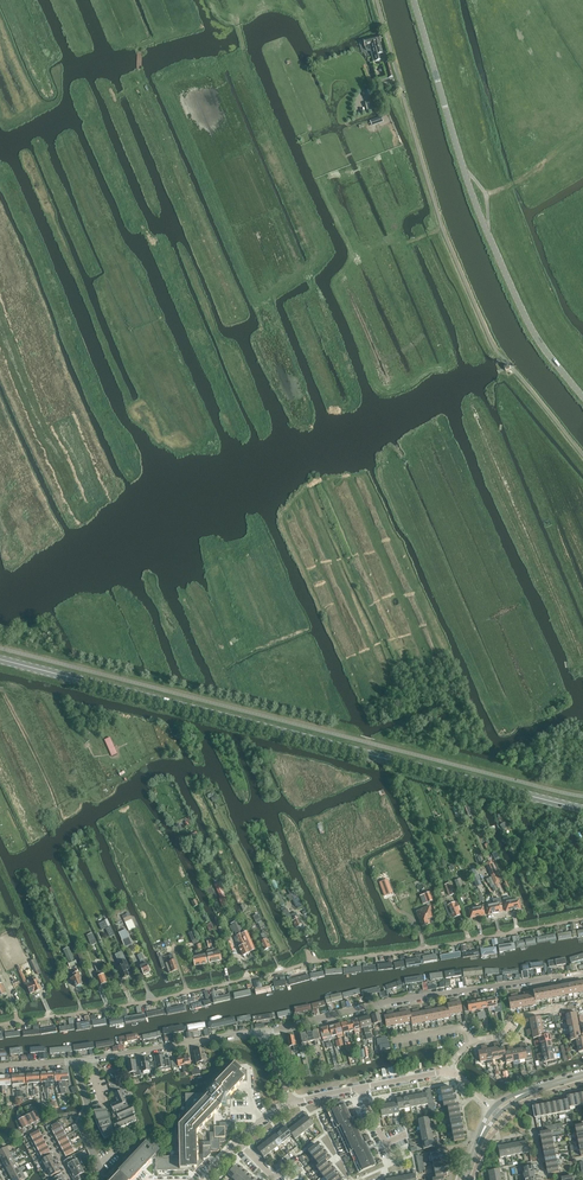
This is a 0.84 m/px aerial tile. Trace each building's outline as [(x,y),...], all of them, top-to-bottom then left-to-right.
[(372,50),(375,62),(381,60),(380,54),(382,54),(379,43),(381,42),(379,36),(363,40),(365,47),(365,46),(365,48),(366,49),(367,50),(368,51),(369,51),(370,51),(372,50)] [(385,64),(389,78),(393,77),(389,62),(385,64)] [(105,739),(112,756),(118,753),(111,736),(105,739)] [(505,822),(500,825),(503,830),(508,827),(505,822)] [(492,854),(495,861),(500,859),(496,852),(492,854)] [(484,875),(488,884),(489,883),(491,888),(492,887),(494,891),(497,890),(495,885),(494,886),(491,877),(490,878),(488,873),(484,875)] [(481,885),(477,876),(473,878),(476,886),(481,885)] [(384,896),(393,892),(388,878),(379,882),(384,896)] [(454,881),(458,891),(464,889),(460,879),(454,881)] [(214,884),(223,904),(228,902),(219,882),(214,884)] [(455,894),(451,883),(445,885),(450,896),(455,894)] [(475,890),(478,895),(480,902),(483,901),(481,894),(478,889),(477,887),(474,888),(475,890)] [(292,899),(292,900),(293,900),(296,907),(297,906),(299,910),(303,907),(298,898),(298,896),(297,896),(293,889),(288,892),(290,894),(287,896),(290,901),(292,899)] [(408,890),(403,892),(397,894),(400,901),(411,897),(408,890)] [(275,894),(282,906),(286,904),(279,891),(275,894)] [(432,901),(429,892),(424,894),(427,903),(432,901)] [(445,906),(448,905),(448,906),(453,918),(460,915),(458,912),(460,911),(456,902),(453,904),(450,898),(442,901),(445,906)] [(519,900),(511,901),(513,910),(521,908),(519,900)] [(513,910),(511,901),(504,903),(506,911),(513,910)] [(501,903),(494,905),(495,913),(503,912),(501,903)] [(495,913),(494,905),(486,906),(488,915),(495,913)] [(434,917),(430,906),(422,909),(422,910),(416,912),(422,926),(430,924),(428,920),(434,917)] [(483,907),(476,908),(477,917),(485,916),(483,907)] [(477,917),(476,908),(468,910),(470,918),(477,917)] [(291,917),(296,928),(302,925),(299,919),(301,918),(298,914),(297,915),(296,912),(290,915),(287,909),(283,911),(287,919),(291,917)] [(122,916),(129,931),(136,928),(130,916),(128,917),(126,914),(122,916)] [(265,927),(258,915),(256,916),(258,919),(257,920),(261,929),(265,927)] [(105,920),(102,922),(98,923),(101,930),(108,927),(105,920)] [(234,930),(237,936),(241,946),(239,947),(243,956),(250,953),(243,938),(246,936),(239,920),(231,924),(231,925),(229,926),(232,931),(234,930)] [(119,932),(120,936),(122,940),(125,947),(132,944),(129,937),(127,933),(125,929),(119,932)] [(576,931),(557,934),(558,941),(577,938),(576,931)] [(87,935),(91,946),(97,943),(92,933),(87,935)] [(266,939),(264,933),(261,935),(263,941),(260,942),(264,951),(270,948),(266,939)] [(556,934),(536,938),(537,944),(557,940),(556,934)] [(535,939),(516,942),(517,948),(536,945),(535,939)] [(230,941),(226,942),(231,952),(235,950),(230,941)] [(212,948),(212,949),(215,962),(222,960),(220,951),(216,952),(215,947),(212,948)] [(496,947),(480,950),(481,957),(497,955),(496,947)] [(68,962),(70,967),(77,964),(75,959),(74,959),(69,948),(63,950),(68,962)] [(215,962),(212,949),(208,951),(206,952),(207,954),(209,963),(215,962)] [(463,958),(479,956),(478,949),(462,952),(463,958)] [(201,965),(199,955),(199,956),(198,951),(195,952),(196,956),(193,957),(195,966),(201,965)] [(115,955),(120,967),(117,968),(122,979),(129,976),(126,970),(129,969),(121,952),(115,955)] [(460,952),(440,956),(441,961),(461,957),(460,952)] [(200,955),(199,955),(201,965),(207,963),(205,954),(201,955),(201,953),(200,953),(200,955)] [(138,956),(139,960),(142,965),(140,966),(144,974),(150,971),(149,970),(150,969),(149,969),(146,963),(144,958),(142,954),(138,956)] [(171,961),(165,964),(169,973),(178,970),(175,960),(172,954),(169,955),(171,960),(171,961)] [(569,958),(571,964),(582,960),(582,954),(569,958)] [(436,955),(422,957),(424,964),(437,962),(436,955)] [(420,958),(405,960),(406,967),(421,964),(420,958)] [(94,963),(97,971),(107,967),(104,959),(94,963)] [(565,959),(548,961),(549,967),(566,965),(565,959)] [(404,961),(394,963),(395,969),(405,968),(404,961)] [(33,964),(37,974),(41,973),(36,963),(33,964)] [(392,963),(378,965),(378,971),(393,970),(392,963)] [(35,977),(26,981),(19,966),(17,967),(19,970),(25,984),(25,986),(30,997),(32,997),(30,994),(35,992),(41,990),(37,980),(35,977)] [(482,968),(463,970),(464,977),(483,975),(482,968)] [(97,977),(101,985),(107,983),(104,974),(102,970),(96,973),(97,977)] [(462,976),(461,970),(445,973),(446,979),(462,976)] [(323,971),(310,974),(311,980),(325,977),(323,971)] [(73,974),(74,978),(70,979),(72,983),(74,982),(76,987),(81,985),(79,980),(81,979),(78,972),(73,974)] [(442,973),(429,975),(430,981),(443,979),(442,973)] [(308,975),(288,980),(290,986),(310,980),(308,975)] [(422,976),(404,979),(405,984),(423,982),(422,976)] [(401,981),(385,986),(387,991),(403,986),(401,981)] [(533,992),(533,991),(582,982),(582,981),(580,981),(577,982),(574,982),(567,984),(565,984),(562,985),(554,986),(552,987),(549,987),(542,988),(539,989),(537,989),(533,990),(533,992)] [(533,991),(536,1005),(535,1002),(582,993),(582,982),(533,991)] [(271,992),(270,986),(255,990),(256,996),(271,992)] [(381,992),(379,987),(361,992),(363,997),(381,992)] [(359,989),(343,994),(344,998),(360,994),(359,989)] [(250,990),(233,993),(234,999),(251,996),(250,990)] [(536,1005),(533,991),(533,992),(533,994),(527,995),(529,1006),(536,1005)] [(229,994),(212,998),(214,1004),(231,1000),(229,994)] [(341,994),(324,998),(326,1004),(343,1000),(341,994)] [(529,1006),(527,995),(521,997),(523,1007),(529,1006)] [(497,1006),(496,1004),(495,997),(486,999),(488,1007),(488,1011),(491,1011),(491,1007),(494,1007),(497,1006)] [(523,1007),(521,997),(515,998),(517,1008),(523,1007)] [(517,1008),(515,998),(508,999),(510,1010),(517,1008)] [(476,1000),(478,1009),(478,1011),(480,1010),(481,1012),(483,1011),(482,1008),(488,1007),(486,999),(476,1000)] [(210,1000),(191,1005),(192,1010),(212,1006),(210,1000)] [(464,1012),(478,1009),(476,1000),(467,1002),(467,1004),(463,1004),(464,1012)] [(324,1001),(311,1004),(313,1009),(325,1006),(324,1001)] [(462,1012),(460,1002),(454,1003),(456,1014),(462,1012)] [(454,1003),(447,1004),(450,1018),(450,1017),(450,1016),(450,1015),(456,1014),(454,1003)] [(450,1018),(447,1004),(448,1007),(442,1008),(444,1019),(450,1018)] [(500,1004),(496,1004),(497,1006),(494,1007),(495,1013),(502,1011),(500,1004)] [(186,1005),(166,1009),(167,1016),(187,1012),(186,1005)] [(310,1005),(293,1008),(294,1013),(311,1011),(310,1005)] [(444,1019),(442,1008),(435,1009),(437,1020),(444,1019)] [(163,1009),(146,1012),(147,1018),(164,1015),(163,1009)] [(437,1020),(435,1009),(429,1011),(431,1021),(437,1020)] [(419,1024),(417,1013),(410,1014),(410,1011),(410,1012),(412,1025),(419,1024)] [(431,1021),(429,1011),(423,1012),(425,1022),(431,1021)] [(412,1025),(410,1012),(403,1013),(405,1023),(411,1022),(412,1024),(412,1025)] [(425,1022),(423,1012),(417,1013),(419,1024),(425,1022)] [(276,1013),(252,1017),(253,1023),(277,1019),(276,1013)] [(372,1015),(374,1024),(380,1023),(381,1027),(385,1026),(382,1015),(379,1016),(379,1013),(372,1015)] [(403,1013),(397,1014),(399,1024),(405,1023),(403,1013)] [(566,1015),(568,1022),(578,1020),(577,1013),(566,1015)] [(145,1014),(125,1017),(126,1025),(146,1021),(145,1014)] [(397,1014),(391,1015),(393,1026),(399,1024),(397,1014)] [(393,1026),(391,1015),(384,1016),(386,1027),(393,1026)] [(369,1016),(363,1018),(368,1035),(369,1039),(372,1038),(370,1031),(370,1032),(369,1030),(373,1029),(369,1016)] [(235,1017),(209,1022),(210,1029),(236,1024),(235,1017)] [(531,1026),(541,1024),(540,1017),(530,1019),(531,1026)] [(123,1018),(109,1020),(110,1027),(124,1025),(123,1018)] [(361,1028),(363,1028),(367,1040),(369,1039),(368,1035),(363,1018),(358,1019),(361,1028)] [(412,1025),(412,1027),(450,1019),(450,1018),(443,1019),(437,1020),(431,1021),(425,1022),(419,1024),(412,1025)] [(357,1019),(351,1021),(354,1030),(355,1033),(361,1032),(357,1019)] [(568,1022),(569,1028),(579,1026),(578,1020),(568,1022)] [(90,1021),(76,1024),(77,1029),(91,1027),(90,1021)] [(205,1022),(187,1025),(188,1031),(206,1028),(205,1022)] [(340,1024),(334,1026),(337,1035),(338,1038),(343,1037),(340,1024)] [(532,1032),(543,1030),(541,1024),(531,1026),(532,1032)] [(74,1025),(59,1027),(60,1033),(75,1030),(74,1025)] [(183,1025),(163,1029),(164,1036),(184,1032),(183,1025)] [(569,1028),(570,1034),(580,1032),(579,1026),(569,1028)] [(329,1027),(324,1028),(328,1040),(332,1039),(332,1036),(329,1027)] [(322,1039),(323,1038),(323,1041),(328,1040),(324,1028),(319,1029),(322,1039)] [(533,1039),(539,1037),(544,1036),(547,1035),(545,1029),(543,1030),(532,1032),(530,1032),(527,1033),(527,1035),(533,1035),(533,1039)] [(321,1039),(319,1030),(312,1031),(314,1041),(316,1045),(318,1044),(317,1040),(321,1039)] [(160,1031),(142,1035),(143,1041),(161,1037),(160,1031)] [(306,1033),(308,1042),(314,1041),(312,1031),(312,1032),(306,1033)] [(571,1041),(577,1040),(577,1039),(582,1039),(582,1038),(580,1032),(570,1034),(571,1041)] [(304,1043),(308,1042),(306,1033),(299,1035),(302,1045),(304,1045),(304,1043)] [(136,1034),(118,1037),(119,1044),(138,1040),(136,1034)] [(539,1037),(540,1043),(551,1041),(549,1035),(547,1035),(544,1036),(539,1037)] [(290,1051),(293,1051),(296,1050),(295,1046),(296,1046),(294,1036),(287,1037),(289,1047),(285,1047),(286,1057),(291,1056),(290,1051)] [(388,1043),(387,1037),(376,1039),(378,1046),(379,1045),(380,1050),(390,1048),(389,1043),(388,1043)] [(112,1040),(95,1043),(96,1049),(113,1046),(112,1040)] [(540,1043),(541,1050),(552,1048),(551,1041),(540,1043)] [(94,1042),(73,1045),(74,1052),(95,1048),(94,1042)] [(495,1048),(491,1049),(493,1060),(499,1058),(497,1048),(497,1046),(496,1043),(494,1043),(495,1048)] [(517,1050),(519,1060),(525,1059),(523,1049),(523,1047),(522,1043),(520,1044),(521,1049),(517,1050)] [(480,1062),(487,1061),(484,1045),(481,1046),(482,1051),(475,1052),(476,1058),(479,1058),(480,1062)] [(484,1045),(487,1061),(487,1064),(493,1062),(493,1060),(491,1049),(487,1050),(486,1045),(484,1045)] [(71,1046),(50,1049),(51,1054),(72,1052),(71,1046)] [(499,1058),(505,1057),(505,1052),(504,1047),(497,1048),(499,1058)] [(523,1049),(525,1059),(526,1061),(532,1060),(530,1047),(523,1049)] [(541,1050),(542,1056),(553,1054),(552,1048),(541,1050)] [(195,1051),(197,1063),(207,1061),(205,1055),(204,1055),(203,1049),(195,1051)] [(511,1051),(513,1062),(519,1060),(517,1050),(511,1051)] [(505,1057),(506,1063),(513,1062),(511,1051),(505,1052),(505,1057)] [(553,1054),(542,1056),(544,1063),(547,1062),(548,1065),(557,1062),(556,1060),(554,1060),(553,1054)] [(155,1057),(157,1069),(160,1068),(161,1069),(162,1070),(170,1068),(169,1061),(166,1061),(165,1060),(164,1055),(155,1057)] [(178,1066),(182,1066),(184,1073),(186,1072),(183,1056),(177,1058),(178,1066)] [(143,1058),(142,1059),(141,1059),(143,1071),(150,1070),(155,1069),(153,1062),(149,1062),(148,1058),(147,1058),(146,1058),(144,1058),(143,1058)] [(126,1061),(128,1073),(133,1072),(133,1076),(140,1075),(139,1067),(136,1067),(135,1060),(126,1061)] [(235,1063),(205,1094),(188,1094),(188,1113),(186,1113),(184,1115),(186,1117),(179,1125),(179,1156),(176,1156),(172,1155),(168,1157),(161,1157),(156,1156),(156,1153),(151,1159),(156,1159),(156,1171),(188,1170),(188,1168),(190,1168),(194,1172),(204,1162),(203,1159),(206,1159),(211,1154),(210,1152),(217,1151),(219,1149),(219,1147),(219,1138),(225,1137),(225,1133),(235,1133),(235,1122),(220,1123),(221,1123),(221,1125),(220,1127),(214,1127),(214,1132),(210,1132),(210,1142),(203,1142),(203,1155),(197,1155),(197,1132),(222,1105),(226,1105),(226,1098),(241,1082),(247,1082),(247,1070),(242,1070),(235,1063)] [(63,1088),(61,1072),(55,1072),(56,1081),(59,1081),(60,1087),(60,1088),(61,1094),(65,1094),(65,1088),(63,1088)] [(117,1120),(112,1122),(116,1130),(136,1121),(133,1114),(135,1113),(131,1105),(128,1106),(126,1101),(127,1100),(122,1090),(113,1094),(117,1102),(111,1105),(115,1114),(114,1115),(113,1116),(113,1117),(114,1118),(115,1119),(116,1119),(117,1119),(117,1120)] [(418,1091),(419,1095),(420,1095),(422,1105),(428,1104),(427,1102),(427,1099),(426,1097),(426,1094),(421,1094),(420,1090),(418,1091)] [(412,1092),(413,1096),(414,1096),(416,1107),(422,1105),(420,1095),(419,1095),(415,1096),(415,1091),(412,1092)] [(406,1093),(407,1097),(408,1097),(410,1108),(416,1107),(414,1096),(413,1096),(410,1097),(409,1092),(406,1093)] [(568,1097),(568,1100),(570,1108),(576,1106),(574,1095),(575,1095),(574,1092),(572,1092),(572,1096),(569,1096),(568,1093),(566,1093),(566,1097),(568,1097)] [(400,1094),(401,1098),(403,1098),(405,1109),(410,1108),(408,1097),(407,1097),(404,1098),(403,1094),(400,1094)] [(396,1099),(397,1103),(399,1110),(405,1109),(403,1098),(401,1098),(398,1099),(397,1095),(394,1095),(395,1100),(396,1099)] [(561,1102),(558,1102),(557,1102),(559,1113),(560,1116),(565,1115),(563,1101),(564,1101),(563,1097),(561,1098),(561,1102)] [(444,1107),(447,1106),(455,1105),(455,1104),(453,1098),(443,1101),(444,1107)] [(386,1105),(387,1104),(386,1100),(383,1101),(384,1105),(380,1106),(382,1117),(388,1116),(386,1105)] [(568,1100),(564,1101),(563,1101),(565,1115),(571,1113),(570,1108),(568,1100)] [(338,1127),(349,1152),(348,1153),(351,1152),(360,1172),(359,1172),(359,1173),(375,1165),(366,1144),(364,1145),(353,1120),(351,1120),(343,1102),(336,1105),(338,1108),(328,1113),(330,1113),(336,1127),(335,1128),(335,1129),(338,1127)] [(539,1106),(541,1106),(540,1102),(537,1102),(538,1106),(533,1107),(535,1118),(542,1117),(539,1106)] [(101,1133),(104,1139),(115,1134),(106,1110),(101,1110),(99,1104),(92,1106),(94,1111),(93,1111),(95,1119),(98,1126),(101,1133)] [(447,1106),(448,1112),(459,1110),(458,1104),(455,1104),(455,1105),(447,1106)] [(35,1112),(30,1115),(34,1123),(33,1124),(35,1127),(37,1126),(35,1123),(40,1120),(35,1112)] [(306,1117),(303,1119),(302,1120),(309,1128),(314,1125),(307,1116),(308,1115),(306,1112),(303,1114),(306,1117)] [(30,1115),(24,1117),(29,1126),(28,1127),(30,1130),(32,1129),(30,1125),(33,1124),(34,1123),(30,1115)] [(301,1120),(299,1122),(298,1123),(305,1132),(309,1128),(302,1120),(303,1119),(301,1115),(299,1117),(301,1120)] [(29,1126),(24,1117),(19,1120),(23,1129),(22,1129),(24,1133),(26,1132),(25,1128),(28,1127),(29,1126)] [(418,1119),(419,1126),(430,1124),(430,1125),(434,1124),(434,1121),(430,1122),(429,1117),(418,1119)] [(297,1124),(294,1126),(293,1127),(300,1136),(305,1132),(298,1123),(299,1122),(296,1119),(294,1121),(297,1124)] [(52,1131),(54,1134),(54,1135),(65,1129),(61,1121),(58,1123),(58,1122),(51,1126),(53,1129),(52,1129),(51,1128),(48,1130),(49,1132),(52,1131)] [(284,1128),(282,1130),(281,1130),(288,1139),(292,1136),(288,1131),(286,1127),(287,1126),(284,1123),(282,1124),(284,1128)] [(292,1128),(288,1131),(292,1136),(295,1139),(300,1136),(293,1127),(294,1126),(292,1123),(289,1124),(292,1128)] [(280,1131),(277,1133),(276,1134),(283,1143),(288,1139),(281,1130),(282,1130),(279,1126),(277,1128),(280,1131)] [(55,1136),(57,1139),(57,1140),(68,1135),(65,1129),(54,1135),(54,1134),(50,1136),(52,1138),(55,1136)] [(28,1136),(31,1142),(42,1136),(42,1137),(46,1135),(44,1133),(41,1135),(39,1130),(28,1136)] [(275,1135),(272,1137),(271,1138),(278,1146),(283,1143),(276,1134),(277,1133),(274,1130),(272,1132),(275,1135)] [(270,1139),(268,1141),(267,1141),(273,1150),(278,1146),(271,1138),(272,1137),(270,1134),(268,1135),(270,1139)] [(58,1141),(59,1144),(60,1146),(71,1140),(68,1135),(57,1140),(57,1139),(53,1141),(54,1143),(58,1141)] [(31,1142),(34,1147),(45,1141),(45,1142),(48,1141),(47,1138),(44,1140),(42,1137),(42,1136),(31,1142)] [(543,1145),(554,1143),(557,1142),(556,1136),(553,1137),(542,1139),(543,1145)] [(266,1142),(263,1144),(262,1145),(269,1154),(273,1150),(267,1141),(268,1141),(265,1137),(263,1139),(266,1142)] [(526,1141),(523,1142),(521,1142),(523,1153),(529,1152),(527,1141),(528,1141),(528,1137),(525,1137),(526,1141)] [(61,1147),(62,1150),(63,1151),(72,1147),(74,1145),(71,1140),(60,1146),(59,1144),(56,1146),(57,1148),(61,1147)] [(34,1147),(37,1152),(47,1147),(48,1148),(51,1146),(50,1144),(47,1146),(45,1142),(45,1141),(34,1147)] [(262,1145),(263,1144),(260,1141),(258,1143),(261,1146),(257,1149),(264,1157),(269,1154),(262,1145)] [(504,1146),(505,1145),(504,1141),(502,1142),(502,1146),(498,1147),(500,1158),(506,1156),(504,1146)] [(111,1179),(131,1179),(132,1179),(135,1177),(137,1173),(142,1168),(146,1165),(148,1162),(151,1159),(156,1153),(158,1151),(154,1147),(152,1149),(146,1143),(111,1179)] [(308,1151),(312,1156),(321,1149),(321,1150),(324,1148),(323,1146),(320,1148),(317,1144),(308,1151)] [(0,1158),(10,1153),(7,1147),(0,1151),(0,1157),(0,1158)] [(47,1147),(37,1152),(40,1158),(50,1152),(51,1153),(54,1151),(53,1149),(50,1151),(48,1148),(47,1147)] [(63,1151),(62,1150),(59,1152),(60,1154),(63,1152),(66,1157),(74,1152),(72,1147),(63,1151)] [(312,1156),(316,1161),(324,1154),(325,1155),(328,1153),(326,1150),(323,1153),(321,1150),(321,1149),(312,1156)] [(3,1162),(3,1163),(15,1157),(12,1152),(10,1153),(0,1158),(0,1157),(0,1160),(1,1159),(3,1162)] [(316,1161),(319,1165),(325,1161),(328,1159),(328,1160),(331,1157),(330,1155),(327,1157),(325,1155),(324,1154),(316,1161)] [(42,1160),(45,1166),(55,1160),(55,1162),(59,1160),(57,1158),(54,1159),(52,1155),(51,1155),(43,1160),(42,1160)] [(5,1168),(6,1169),(16,1164),(18,1162),(15,1157),(3,1163),(3,1162),(0,1164),(0,1165),(0,1166),(4,1164),(5,1168)] [(64,1162),(70,1172),(81,1166),(77,1160),(75,1161),(72,1157),(64,1162)] [(45,1166),(48,1171),(57,1166),(58,1167),(61,1165),(60,1163),(57,1165),(55,1162),(55,1160),(45,1166)] [(316,1167),(320,1172),(329,1165),(329,1166),(332,1164),(331,1162),(328,1164),(325,1161),(319,1165),(316,1167)] [(7,1170),(8,1173),(9,1174),(18,1169),(16,1164),(6,1169),(5,1168),(2,1169),(3,1172),(7,1170)] [(320,1172),(324,1177),(332,1170),(333,1171),(336,1169),(334,1167),(331,1169),(329,1166),(329,1165),(320,1172)] [(57,1166),(48,1171),(51,1177),(60,1172),(61,1172),(64,1171),(63,1168),(60,1170),(58,1167),(57,1166)] [(70,1172),(74,1179),(81,1179),(84,1178),(82,1174),(84,1173),(81,1166),(70,1172)] [(228,1174),(232,1178),(240,1170),(241,1171),(243,1168),(241,1166),(239,1169),(235,1166),(228,1174)] [(9,1175),(11,1178),(12,1179),(21,1174),(18,1169),(9,1174),(8,1173),(5,1175),(6,1177),(9,1175)] [(234,1179),(239,1179),(244,1174),(245,1175),(248,1172),(246,1170),(243,1173),(241,1171),(240,1170),(232,1178),(234,1179)] [(326,1179),(329,1179),(336,1175),(337,1176),(340,1174),(338,1172),(335,1174),(333,1171),(332,1170),(324,1177),(326,1179)] [(435,1173),(436,1178),(436,1179),(443,1177),(443,1178),(447,1177),(445,1171),(435,1173)]
